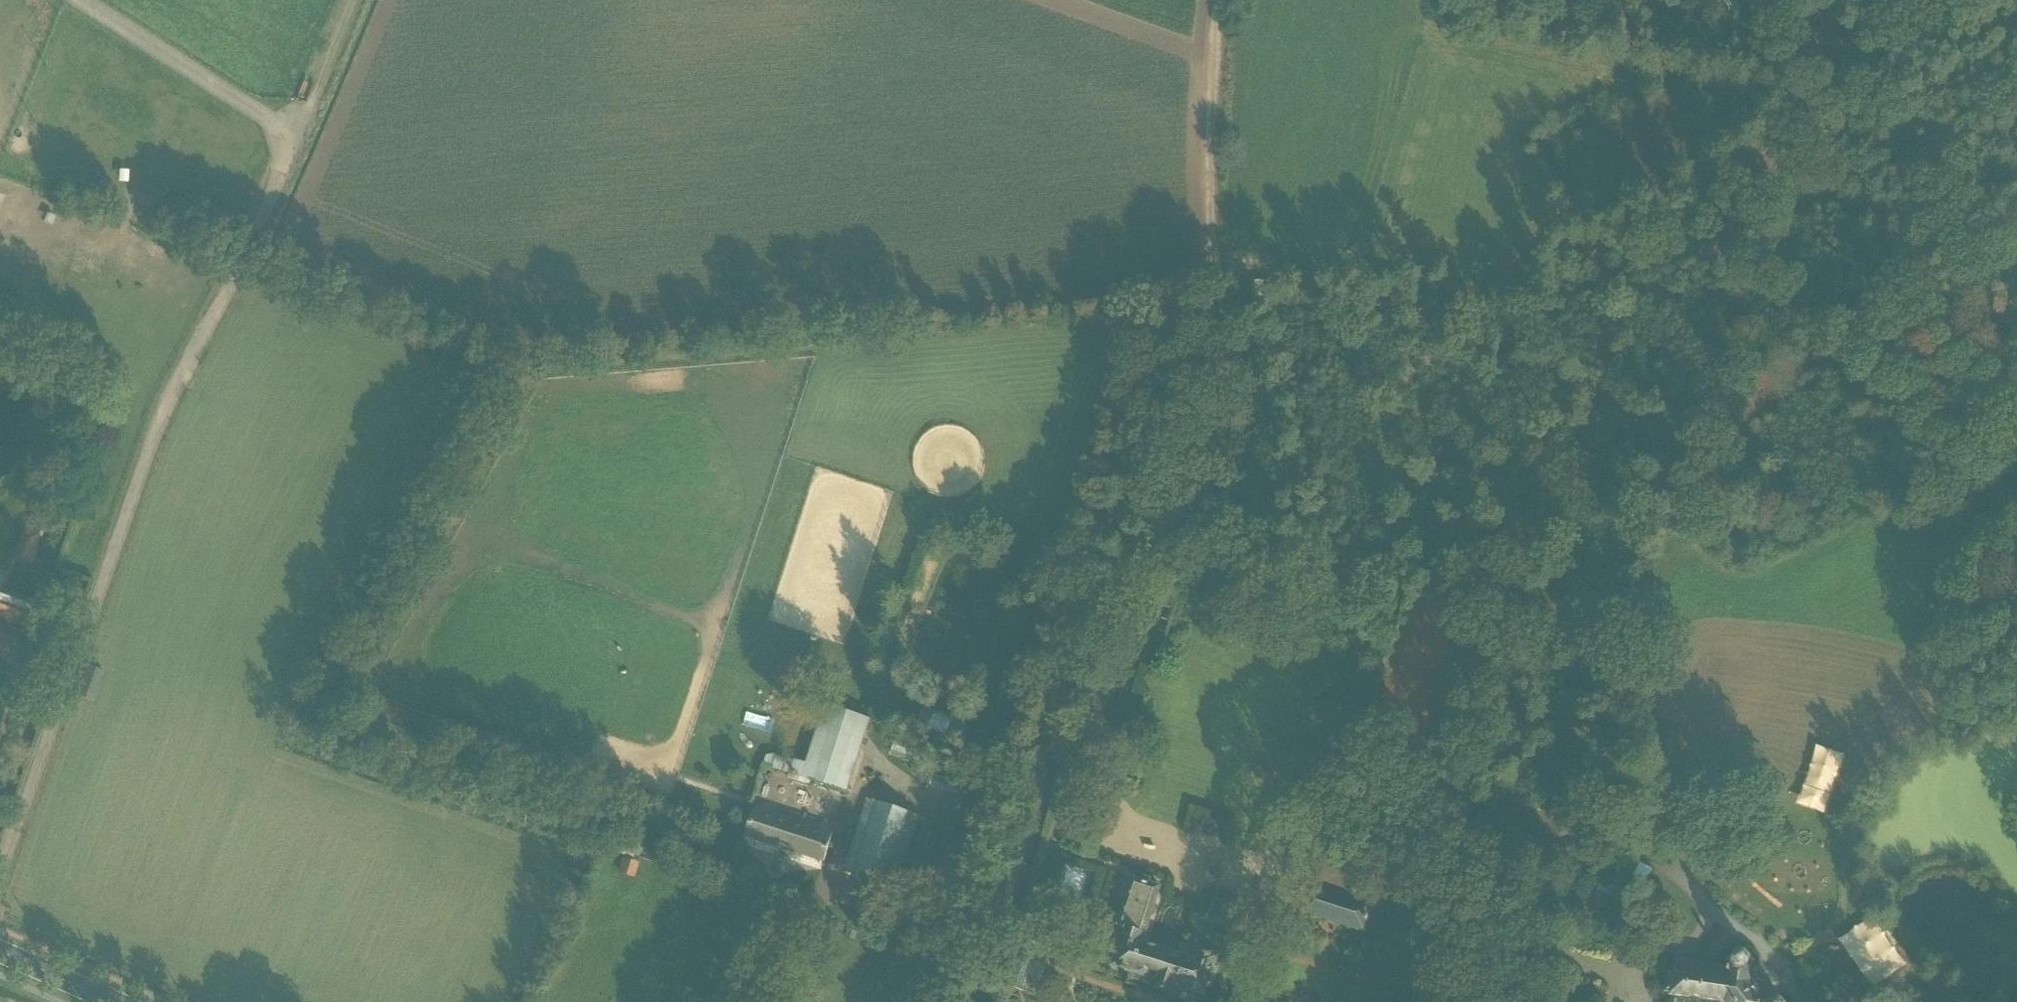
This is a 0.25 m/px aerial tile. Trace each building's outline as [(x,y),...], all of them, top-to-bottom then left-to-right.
[(27,634),(37,608),(0,594),(0,624),(27,634)] [(97,703),(106,674),(94,670),(85,699),(97,703)] [(861,716),(829,707),(807,785),(838,794),(861,716)] [(774,762),(774,775),(792,774),(792,762),(774,762)] [(742,841),(819,863),(829,829),(752,806),(742,841)] [(897,881),(917,822),(875,807),(870,823),(855,818),(848,837),(871,845),(863,869),(897,881)] [(1214,992),(1221,967),(1217,966),(1220,957),(1196,949),(1193,958),(1146,944),(1148,936),(1163,888),(1132,878),(1116,927),(1117,927),(1114,936),(1120,938),(1111,969),(1119,972),(1120,968),(1127,971),(1126,974),(1131,975),(1128,985),(1153,993),(1155,989),(1178,996),(1180,991),(1192,995),(1193,992),(1200,994),(1199,997),(1207,999),(1210,990),(1214,992)] [(1371,903),(1315,888),(1308,915),(1364,930),(1371,903)] [(1755,964),(1751,963),(1752,960),(1747,954),(1738,953),(1731,958),(1731,960),(1727,960),(1726,968),(1677,961),(1676,970),(1673,970),(1673,972),(1668,971),(1665,994),(1669,995),(1669,999),(1671,999),(1671,1001),(1783,1001),(1782,1001),(1781,1001),(1781,997),(1772,997),(1772,995),(1773,993),(1773,990),(1773,988),(1772,986),(1772,984),(1770,982),(1769,980),(1767,977),(1765,975),(1762,974),(1760,973),(1754,972),(1755,964)]
